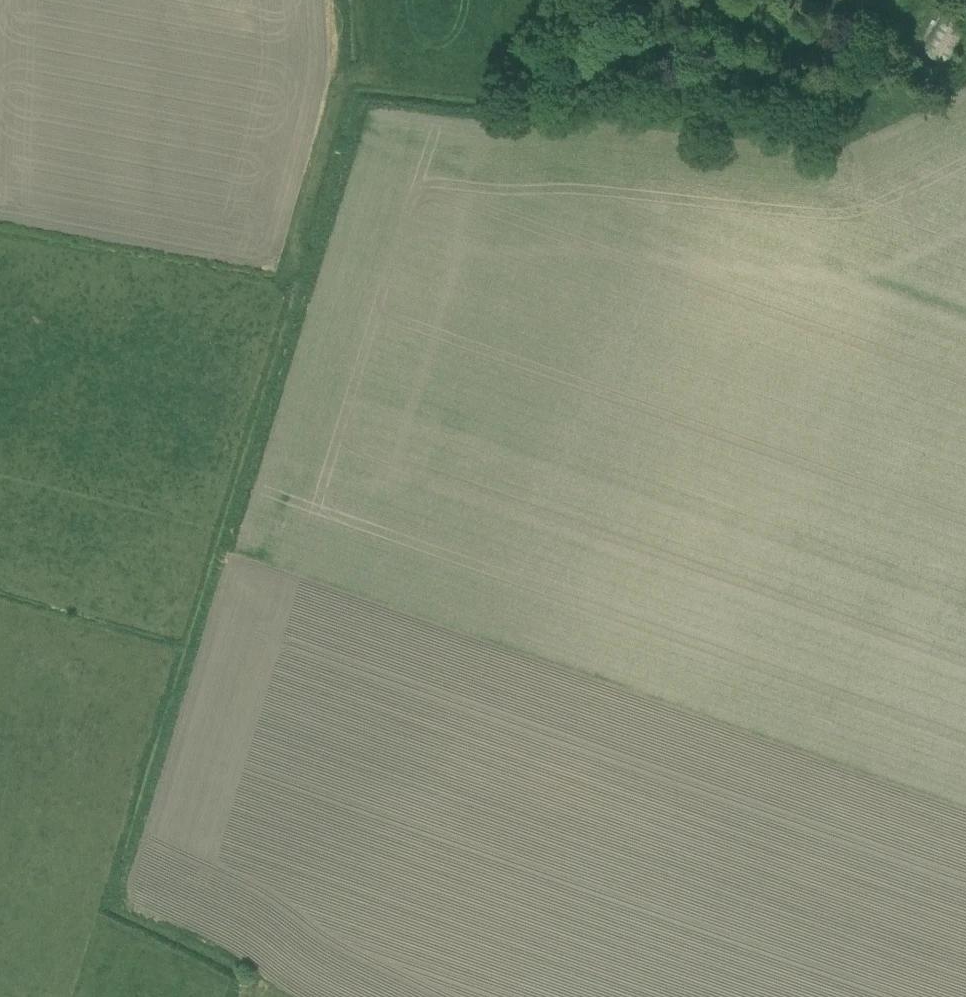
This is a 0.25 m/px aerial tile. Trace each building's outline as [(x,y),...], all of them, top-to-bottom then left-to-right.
[(948,68),(965,39),(965,5),(957,0),(951,0),(921,51),(948,68)]
